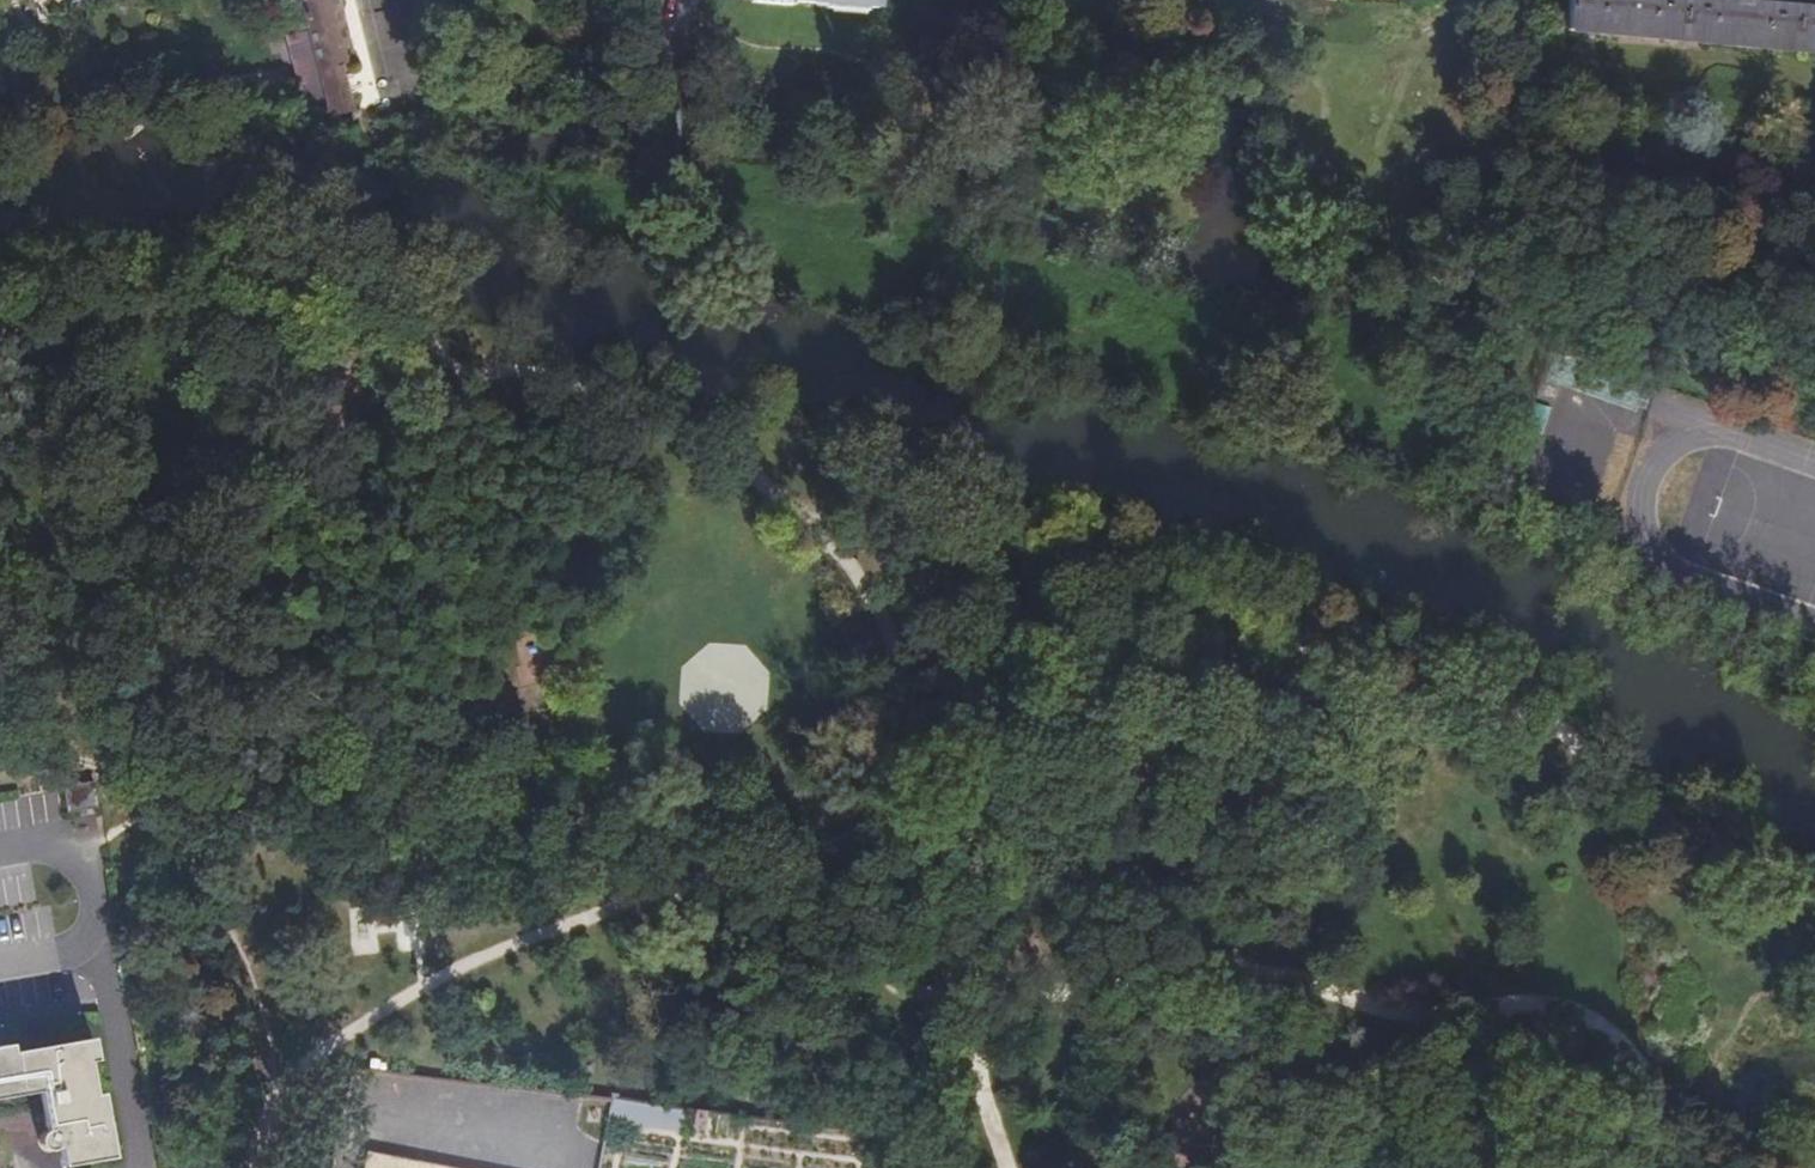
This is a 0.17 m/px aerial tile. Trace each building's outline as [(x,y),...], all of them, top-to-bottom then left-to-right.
[(324,116),(346,111),(333,63),(339,62),(336,50),(323,0),(295,0),(324,116)] [(336,50),(347,48),(335,0),(323,0),(336,50)] [(743,9),(862,14),(863,0),(743,0),(743,9)] [(1739,3),(1739,0),(1721,0),(1720,2),(1688,0),(1560,0),(1557,31),(1814,52),(1814,8),(1739,3)] [(1529,404),(1522,432),(1539,437),(1547,409),(1529,404)] [(60,809),(89,804),(86,781),(56,786),(60,809)] [(100,1163),(79,1044),(6,1057),(4,1048),(0,1049),(0,1092),(34,1087),(42,1132),(34,1138),(34,1148),(41,1154),(49,1152),(54,1147),(58,1167),(72,1167),(100,1163)] [(674,1127),(675,1109),(608,1106),(607,1124),(674,1127)] [(364,1159),(362,1167),(413,1167),(364,1159)]
